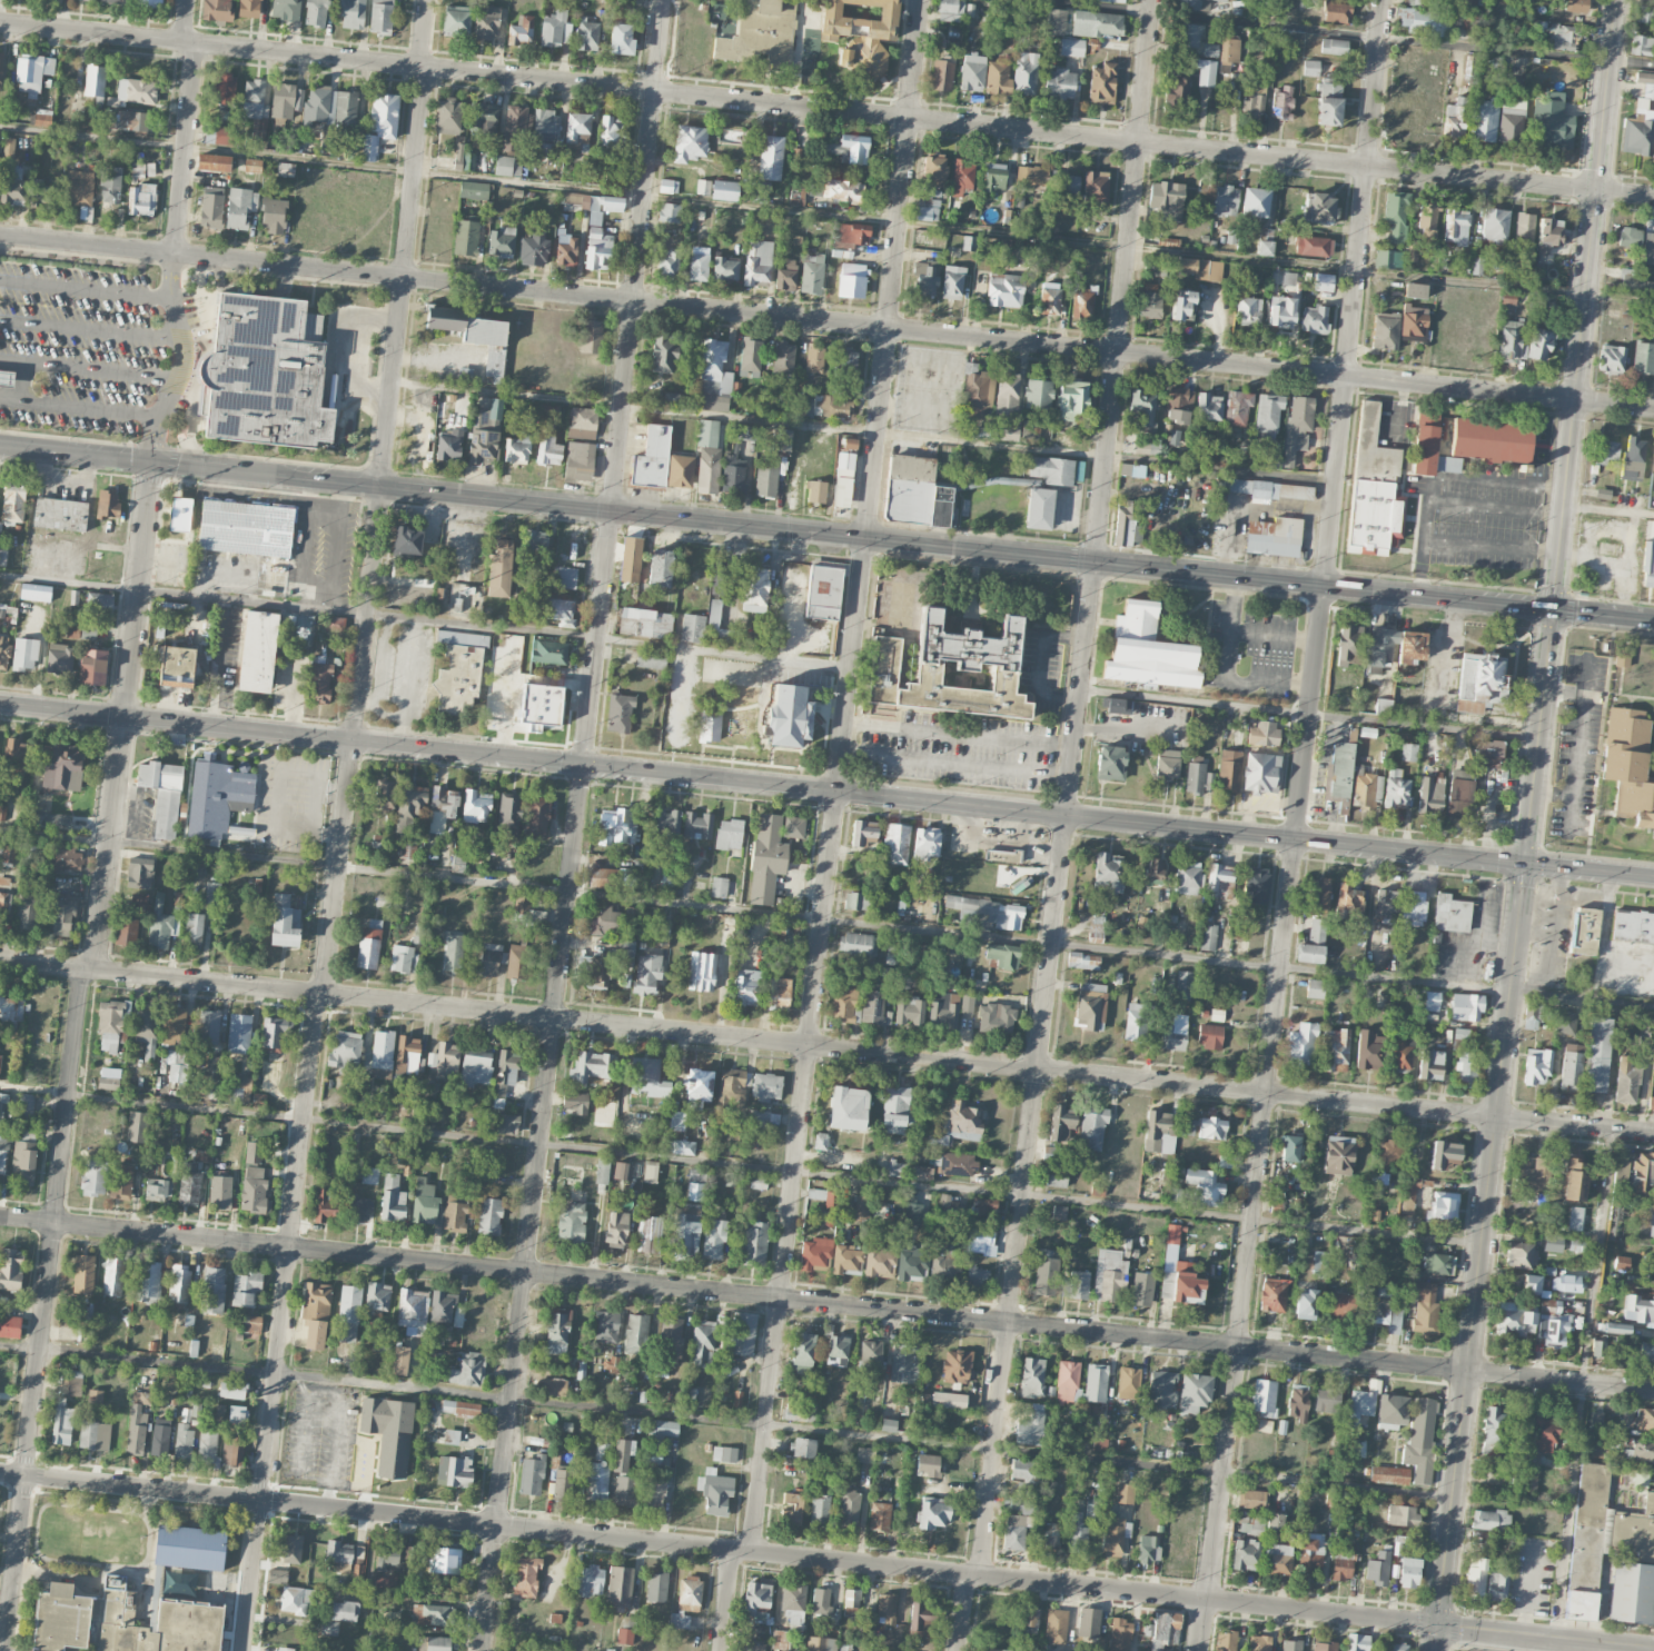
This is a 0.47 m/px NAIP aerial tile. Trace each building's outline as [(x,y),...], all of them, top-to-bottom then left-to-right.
[(230,0),(203,0),(202,23),(229,23),(230,0)] [(260,17),(260,0),(239,0),(239,17),(260,17)] [(300,0),(273,0),(270,19),(297,21),(300,0)] [(326,0),(306,0),(304,26),(324,28),(326,0)] [(340,28),(364,28),(365,0),(341,0),(340,28)] [(388,34),(391,0),(371,0),(369,33),(388,34)] [(714,36),(712,57),(766,61),(790,63),(795,0),(741,0),(739,38),(714,36)] [(819,40),(836,41),(838,34),(849,36),(848,48),(840,47),(836,69),(882,74),(885,40),(893,40),(898,0),(823,0),(819,40)] [(964,0),(939,0),(938,21),(963,22),(964,0)] [(1210,0),(1181,0),(1181,9),(1209,10),(1210,0)] [(1252,6),(1270,9),(1272,0),(1253,0),(1252,6)] [(1564,11),(1565,0),(1588,0),(1585,20),(1575,19),(1576,13),(1564,11)] [(1324,21),(1351,23),(1352,3),(1325,2),(1324,21)] [(1652,23),(1653,6),(1636,5),(1635,22),(1652,23)] [(443,34),(469,34),(469,6),(443,6),(443,34)] [(501,38),(497,6),(485,7),(486,14),(473,16),(475,40),(501,38)] [(1397,7),(1413,8),(1413,10),(1440,13),(1440,11),(1450,12),(1450,17),(1452,17),(1452,22),(1449,22),(1447,36),(1408,32),(1408,24),(1396,23),(1397,7)] [(1065,34),(1066,9),(1048,9),(1047,33),(1065,34)] [(1072,33),(1121,38),(1124,15),(1074,10),(1072,33)] [(541,47),(570,47),(570,11),(541,11),(541,47)] [(507,24),(507,44),(532,44),(532,14),(519,14),(519,24),(507,24)] [(576,49),(598,49),(598,17),(576,17),(576,49)] [(1202,24),(1179,23),(1178,46),(1201,47),(1202,24)] [(1546,23),(1544,38),(1553,38),(1552,49),(1576,52),(1579,27),(1546,23)] [(611,54),(636,54),(636,34),(631,34),(631,24),(611,24),(611,54)] [(1632,34),(1629,54),(1653,57),(1653,49),(1653,37),(1632,34)] [(1230,62),(1238,62),(1239,36),(1221,35),(1219,73),(1230,73),(1230,62)] [(1084,56),(1084,39),(1060,38),(1060,55),(1084,56)] [(1348,40),(1321,39),(1321,54),(1347,55),(1348,40)] [(1217,57),(1218,44),(1204,43),(1203,56),(1217,57)] [(1014,95),(1036,95),(1037,53),(1014,52),(1014,95)] [(55,57),(17,53),(14,86),(24,87),(23,97),(39,98),(41,77),(53,78),(55,57)] [(985,54),(962,54),(961,91),(984,91),(985,54)] [(1472,81),(1477,57),(1468,55),(1463,79),(1472,81)] [(952,91),(954,57),(932,56),(931,90),(952,91)] [(1216,61),(1199,59),(1196,85),(1214,87),(1216,61)] [(1009,62),(988,60),(985,92),(1011,94),(1012,78),(1008,78),(1009,62)] [(1303,76),(1318,76),(1318,60),(1303,60),(1303,76)] [(1115,62),(1101,62),(1101,68),(1090,67),(1089,103),(1114,103),(1115,62)] [(82,97),(101,99),(107,66),(88,63),(82,97)] [(1073,99),(1076,71),(1047,68),(1043,96),(1073,99)] [(1168,93),(1164,93),(1165,109),(1188,108),(1187,74),(1178,74),(1178,69),(1168,69),(1168,93)] [(235,102),(235,72),(215,72),(215,102),(235,102)] [(1653,111),(1653,110),(1646,110),(1647,99),(1653,99),(1653,73),(1636,72),(1635,82),(1644,83),(1643,98),(1636,97),(1634,118),(1623,117),(1620,152),(1651,154),(1653,111)] [(107,103),(155,105),(156,80),(119,79),(118,98),(108,97),(107,103)] [(267,118),(267,79),(245,79),(245,118),(267,118)] [(1340,125),(1342,84),(1319,83),(1318,124),(1340,125)] [(1263,116),(1265,85),(1244,84),(1243,115),(1263,116)] [(270,116),(299,119),(303,88),(274,86),(270,116)] [(1273,118),(1292,119),(1292,86),(1273,86),(1273,118)] [(357,91),(306,88),(304,125),(355,128),(357,91)] [(399,95),(370,92),(364,160),(375,161),(377,137),(395,139),(399,95)] [(458,135),(462,99),(438,96),(434,132),(458,135)] [(1444,137),(1465,137),(1466,97),(1455,96),(1455,105),(1445,104),(1444,137)] [(1498,102),(1473,99),(1468,139),(1494,142),(1498,102)] [(1562,115),(1562,100),(1533,99),(1532,146),(1572,147),(1573,115),(1562,115)] [(502,150),(526,152),(531,106),(506,103),(502,150)] [(471,132),(497,132),(497,105),(471,105),(471,132)] [(32,123),(50,127),(52,110),(36,108),(32,123)] [(533,150),(557,151),(558,109),(534,108),(533,150)] [(147,131),(148,112),(119,110),(117,129),(147,131)] [(565,150),(590,150),(590,112),(565,112),(565,150)] [(616,115),(596,118),(602,149),(622,146),(616,115)] [(230,126),(205,125),(205,143),(230,143),(230,126)] [(707,128),(676,125),(673,161),(694,163),(695,155),(704,156),(707,128)] [(16,158),(17,138),(2,137),(3,132),(0,131),(0,157),(16,158)] [(757,178),(779,180),(784,137),(762,135),(757,178)] [(835,162),(865,165),(868,137),(840,136),(839,143),(824,142),(824,152),(835,152),(835,162)] [(101,155),(111,156),(111,144),(102,144),(101,155)] [(465,145),(455,145),(455,168),(465,168),(465,145)] [(197,170),(230,170),(230,153),(197,153),(197,170)] [(945,153),(923,153),(923,187),(945,187),(945,153)] [(521,176),(522,157),(495,155),(494,173),(521,176)] [(963,189),(971,190),(975,161),(955,158),(950,196),(962,197),(963,189)] [(245,171),(260,171),(260,159),(245,159),(245,171)] [(295,162),(277,162),(277,176),(294,177),(295,162)] [(984,189),(1004,192),(1007,165),(987,162),(984,189)] [(1047,186),(1048,168),(1018,166),(1016,185),(1047,186)] [(24,203),(24,167),(9,167),(9,172),(1,172),(1,203),(24,203)] [(120,167),(110,167),(110,176),(101,176),(101,203),(120,203),(120,167)] [(1084,201),(1107,202),(1108,171),(1085,171),(1084,201)] [(1049,190),(1079,191),(1079,173),(1050,172),(1049,190)] [(696,196),(736,201),(740,182),(699,177),(696,196)] [(92,205),(92,178),(66,178),(66,205),(92,205)] [(679,180),(660,178),(658,191),(677,193),(679,180)] [(770,181),(743,178),(741,201),(767,204),(770,181)] [(860,202),(862,181),(821,178),(819,199),(860,202)] [(32,203),(56,203),(56,179),(32,179),(32,203)] [(488,198),(488,181),(459,181),(459,198),(488,198)] [(1182,219),(1183,183),(1151,182),(1150,218),(1182,219)] [(155,215),(155,183),(128,183),(128,215),(155,215)] [(1238,186),(1214,185),(1213,214),(1236,215),(1238,186)] [(220,228),(225,187),(202,186),(199,227),(220,228)] [(802,187),(791,187),(791,203),(802,203),(802,187)] [(226,228),(254,229),(256,189),(228,188),(226,228)] [(1269,217),(1269,189),(1243,188),(1243,216),(1269,217)] [(917,220),(940,220),(940,190),(917,190),(917,220)] [(608,270),(612,236),(600,235),(602,210),(623,211),(625,197),(563,191),(562,208),(590,210),(584,268),(608,270)] [(1408,192),(1385,191),(1383,223),(1390,224),(1389,243),(1405,244),(1408,192)] [(363,192),(330,192),(330,225),(363,225),(363,192)] [(1305,194),(1304,222),(1332,223),(1333,195),(1305,194)] [(283,235),(286,199),(263,197),(259,231),(283,235)] [(679,222),(680,203),(658,202),(657,221),(679,222)] [(1438,204),(1420,204),(1418,239),(1436,240),(1438,204)] [(1468,210),(1445,209),(1444,241),(1456,241),(1456,246),(1467,246),(1468,210)] [(1507,242),(1507,209),(1483,209),(1482,242),(1507,242)] [(1533,213),(1516,213),(1515,248),(1533,248),(1533,213)] [(1561,220),(1541,218),(1537,262),(1552,263),(1554,247),(1558,247),(1561,220)] [(477,256),(479,220),(455,219),(453,255),(477,256)] [(868,249),(868,223),(836,223),(836,249),(868,249)] [(515,227),(491,225),(487,256),(512,258),(515,227)] [(1642,229),(1620,228),(1619,245),(1641,246),(1642,229)] [(1645,247),(1651,247),(1649,264),(1653,265),(1653,231),(1646,231),(1645,247)] [(547,265),(548,233),(521,232),(519,263),(547,265)] [(576,265),(576,235),(556,235),(556,265),(576,265)] [(976,251),(976,236),(963,236),(962,250),(976,251)] [(1295,255),(1331,256),(1331,238),(1296,236),(1295,255)] [(770,287),(772,240),(746,239),(744,285),(770,287)] [(1257,254),(1272,256),(1273,241),(1258,240),(1257,254)] [(679,277),(679,248),(658,248),(657,277),(679,277)] [(1374,268),(1401,268),(1402,250),(1375,250),(1374,268)] [(706,280),(706,252),(687,252),(687,280),(706,280)] [(799,292),(820,295),(824,256),(803,253),(799,292)] [(736,282),(739,257),(716,256),(714,280),(736,282)] [(1166,276),(1166,257),(1150,257),(1149,276),(1166,276)] [(1483,258),(1473,257),(1472,275),(1482,275),(1483,258)] [(1174,272),(1193,273),(1193,280),(1221,281),(1222,260),(1175,258),(1174,272)] [(774,289),(793,291),(796,260),(788,259),(786,269),(776,268),(774,289)] [(911,292),(934,296),(939,262),(915,259),(911,292)] [(838,296),(863,298),(865,265),(840,262),(838,296)] [(942,299),(963,300),(964,266),(943,266),(942,299)] [(1643,283),(1644,271),(1621,270),(1620,292),(1653,294),(1653,283),(1643,283)] [(1296,285),(1296,272),(1282,272),(1282,285),(1296,285)] [(1333,291),(1334,274),(1315,273),(1314,290),(1333,291)] [(990,277),(987,305),(1021,308),(1024,276),(1002,274),(1002,278),(990,277)] [(1425,299),(1426,285),(1406,282),(1404,297),(1425,299)] [(1073,287),(1072,318),(1093,319),(1094,288),(1073,287)] [(1061,289),(1041,288),(1040,314),(1060,315),(1061,289)] [(1172,319),(1190,320),(1191,304),(1194,304),(1195,291),(1173,289),(1172,319)] [(225,292),(218,354),(214,356),(209,360),(206,365),(205,369),(205,377),(206,384),(209,387),(211,390),(215,390),(208,438),(319,450),(320,439),(337,442),(340,411),(321,409),(329,345),(307,341),(311,301),(225,292)] [(1162,293),(1143,292),(1143,317),(1161,317),(1162,293)] [(1269,326),(1294,327),(1295,297),(1270,296),(1269,326)] [(1236,321),(1261,322),(1261,298),(1237,297),(1236,321)] [(503,384),(507,320),(464,317),(465,308),(426,306),(425,328),(462,330),(462,342),(486,344),(484,382),(503,384)] [(1301,332),(1327,333),(1328,306),(1317,306),(1316,311),(1301,310),(1301,332)] [(1401,336),(1410,336),(1410,341),(1426,341),(1427,307),(1402,306),(1401,336)] [(1372,348),(1397,349),(1399,313),(1374,312),(1372,348)] [(601,319),(581,319),(581,352),(601,352),(601,319)] [(1518,362),(1520,321),(1501,321),(1499,362),(1518,362)] [(1546,362),(1553,332),(1533,327),(1526,357),(1546,362)] [(675,336),(651,336),(651,372),(675,372),(675,336)] [(761,337),(742,336),(739,376),(757,377),(761,337)] [(695,407),(729,410),(733,372),(722,371),(725,340),(703,338),(695,407)] [(791,375),(794,341),(775,339),(771,372),(791,375)] [(1652,374),(1653,354),(1653,343),(1635,341),(1631,372),(1652,374)] [(1625,347),(1601,344),(1598,372),(1623,375),(1625,347)] [(824,345),(806,345),(806,374),(824,374),(824,345)] [(839,376),(855,376),(856,347),(840,347),(839,376)] [(963,416),(985,417),(986,398),(993,398),(995,372),(976,371),(976,362),(965,362),(963,416)] [(471,368),(459,367),(458,381),(471,382),(471,368)] [(12,385),(13,370),(0,369),(0,384),(12,385)] [(1017,416),(1019,373),(998,372),(996,415),(1017,416)] [(1052,409),(1053,380),(1026,379),(1025,409),(1052,409)] [(1085,381),(1059,381),(1059,420),(1084,420),(1085,381)] [(858,395),(858,386),(827,384),(827,393),(858,395)] [(1193,389),(1171,386),(1166,422),(1188,425),(1193,389)] [(1142,411),(1142,426),(1153,426),(1154,390),(1130,389),(1130,410),(1142,411)] [(1226,425),(1246,426),(1247,406),(1253,406),(1253,392),(1227,391),(1226,425)] [(456,394),(439,393),(437,416),(454,417),(456,394)] [(664,403),(685,404),(686,394),(664,393),(664,403)] [(1197,393),(1197,420),(1222,420),(1222,394),(1197,393)] [(1256,437),(1277,438),(1278,408),(1284,408),(1284,395),(1257,394),(1256,437)] [(852,417),(852,397),(814,395),(813,416),(852,417)] [(1285,467),(1293,468),(1294,449),(1306,450),(1307,431),(1312,431),(1314,397),(1288,396),(1285,467)] [(793,398),(793,415),(806,416),(806,398),(793,398)] [(1347,553),(1386,556),(1387,536),(1402,537),(1405,496),(1392,495),(1394,476),(1399,476),(1401,449),(1375,447),(1379,401),(1360,400),(1347,553)] [(558,404),(544,405),(545,419),(559,418),(558,404)] [(572,406),(568,436),(594,438),(597,408),(572,406)] [(497,465),(499,410),(471,409),(468,464),(497,465)] [(1412,474),(1433,475),(1434,470),(1460,473),(1461,457),(1435,455),(1437,438),(1444,439),(1445,434),(1437,433),(1439,415),(1431,414),(1430,425),(1416,424),(1412,474)] [(1450,457),(1528,464),(1532,424),(1453,418),(1450,457)] [(699,446),(717,446),(717,420),(699,420),(699,446)] [(1038,421),(1023,420),(1022,440),(1038,440),(1038,421)] [(633,454),(630,483),(664,487),(670,425),(647,422),(644,455),(633,454)] [(1018,441),(1019,425),(992,424),(991,439),(1018,441)] [(989,437),(989,427),(972,426),(971,436),(989,437)] [(460,429),(437,428),(437,459),(459,459),(460,429)] [(772,450),(790,451),(791,429),(773,429),(772,450)] [(539,432),(535,460),(545,463),(545,461),(558,464),(562,444),(553,442),(554,435),(539,432)] [(505,437),(503,459),(525,461),(525,459),(527,459),(527,451),(529,452),(531,442),(512,441),(513,437),(505,437)] [(843,447),(855,449),(857,440),(845,437),(843,447)] [(1608,459),(1617,460),(1620,441),(1594,437),(1590,462),(1607,465),(1608,459)] [(1644,438),(1624,437),(1622,479),(1642,480),(1644,438)] [(567,440),(594,442),(591,479),(574,478),(573,483),(563,481),(567,440)] [(1159,452),(1158,440),(1139,441),(1139,453),(1159,452)] [(1279,465),(1278,450),(1265,451),(1266,465),(1279,465)] [(853,452),(838,451),(833,506),(849,507),(853,452)] [(720,456),(700,454),(696,491),(716,493),(720,456)] [(883,520),(949,527),(953,486),(932,484),(934,458),(890,454),(883,520)] [(667,486),(692,487),(693,457),(668,456),(667,486)] [(744,493),(745,457),(724,456),(723,493),(744,493)] [(1074,459),(1030,457),(1029,476),(1046,477),(1045,485),(1073,486),(1074,459)] [(1130,474),(1131,464),(1120,463),(1120,474),(1130,474)] [(773,498),(776,466),(757,465),(754,496),(773,498)] [(826,480),(804,479),(802,501),(825,504),(826,480)] [(1311,500),(1312,485),(1218,479),(1218,491),(1251,493),(1250,502),(1269,503),(1269,497),(1311,500)] [(21,527),(27,485),(4,481),(0,515),(0,524),(21,527)] [(1052,489),(1027,488),(1026,529),(1051,529),(1052,489)] [(117,489),(98,489),(98,516),(117,516),(117,489)] [(169,530),(189,533),(192,498),(172,496),(169,530)] [(32,527),(86,531),(89,501),(34,497),(32,527)] [(290,557),(295,506),(201,498),(197,549),(290,557)] [(1139,545),(1140,503),(1116,502),(1115,544),(1139,545)] [(1298,556),(1301,518),(1274,517),(1274,522),(1247,520),(1245,553),(1298,556)] [(422,527),(393,526),(392,556),(420,557),(422,527)] [(547,530),(524,529),(524,547),(546,548),(547,530)] [(617,580),(637,583),(643,538),(624,535),(617,580)] [(511,539),(489,538),(487,596),(508,597),(511,539)] [(670,587),(673,549),(651,547),(647,585),(670,587)] [(1643,547),(1642,587),(1653,587),(1653,548),(1643,547)] [(838,620),(844,565),(810,561),(804,617),(838,620)] [(712,595),(730,595),(730,564),(712,564),(712,595)] [(575,588),(576,567),(554,566),(553,587),(575,588)] [(742,610),(765,613),(769,567),(745,566),(742,610)] [(469,582),(470,567),(458,567),(457,581),(469,582)] [(51,584),(22,584),(22,600),(51,600),(51,584)] [(113,594),(87,591),(85,614),(111,616),(113,594)] [(546,618),(570,620),(572,599),(547,597),(546,618)] [(1102,677),(1105,659),(1110,660),(1116,615),(1122,616),(1125,597),(1158,600),(1153,640),(1196,645),(1194,669),(1201,670),(1199,688),(1102,677)] [(707,633),(716,633),(715,641),(732,641),(732,629),(719,628),(720,598),(710,598),(707,633)] [(868,703),(1029,718),(1030,702),(1021,700),(1021,694),(1013,693),(1020,616),(1001,615),(999,638),(977,637),(978,630),(960,629),(960,635),(939,633),(941,608),(921,606),(913,683),(905,682),(904,688),(895,687),(901,638),(873,635),(868,703)] [(671,638),(673,611),(620,607),(617,634),(671,638)] [(237,689),(271,693),(279,613),(245,609),(237,689)] [(702,641),(704,615),(682,614),(680,640),(702,641)] [(344,630),(344,617),(329,617),(329,630),(344,630)] [(96,623),(81,623),(81,638),(96,639),(96,623)] [(1337,665),(1360,666),(1362,626),(1339,625),(1337,665)] [(1381,662),(1392,663),(1394,629),(1369,627),(1366,674),(1381,674),(1381,662)] [(484,634),(437,629),(436,641),(447,643),(445,669),(439,668),(435,712),(476,716),(484,634)] [(1398,664),(1408,664),(1408,659),(1424,660),(1426,632),(1399,631),(1398,664)] [(0,635),(0,669),(9,669),(9,635),(0,635)] [(297,646),(305,647),(306,636),(298,635),(297,646)] [(12,669),(37,670),(38,638),(14,637),(12,669)] [(564,664),(566,644),(532,639),(529,660),(564,664)] [(44,670),(70,675),(75,646),(49,643),(44,670)] [(160,686),(194,686),(194,645),(160,645),(160,686)] [(103,685),(107,650),(81,648),(78,683),(103,685)] [(1629,650),(1615,650),(1614,666),(1628,667),(1629,650)] [(635,666),(665,669),(667,656),(637,652),(635,666)] [(1456,712),(1482,714),(1483,704),(1499,705),(1504,657),(1462,653),(1456,712)] [(330,703),(334,657),(311,656),(309,702),(330,703)] [(564,677),(543,675),(542,685),(522,683),(516,730),(558,734),(564,677)] [(798,747),(799,738),(809,739),(812,699),(803,699),(804,685),(770,683),(765,734),(769,734),(769,744),(798,747)] [(508,722),(512,686),(488,684),(485,719),(508,722)] [(628,734),(634,696),(610,693),(603,730),(628,734)] [(1130,714),(1131,699),(1104,698),(1103,713),(1130,714)] [(1391,700),(1377,698),(1375,712),(1389,714),(1391,700)] [(1645,782),(1650,719),(1644,719),(1645,710),(1608,707),(1601,779),(1616,781),(1613,816),(1633,818),(1632,827),(1653,829),(1653,783),(1645,782)] [(699,740),(717,743),(720,713),(701,712),(699,740)] [(1246,743),(1276,747),(1279,722),(1249,718),(1246,743)] [(1376,728),(1360,727),(1359,736),(1375,737),(1376,728)] [(23,774),(29,740),(7,737),(1,770),(23,774)] [(1501,767),(1502,741),(1478,740),(1477,767),(1501,767)] [(1347,801),(1355,743),(1334,741),(1331,763),(1328,763),(1323,797),(1347,801)] [(38,826),(70,829),(71,815),(50,813),(52,789),(80,792),(85,746),(46,742),(38,826)] [(1416,762),(1418,744),(1402,743),(1401,761),(1416,762)] [(1096,780),(1124,781),(1125,747),(1097,746),(1096,780)] [(1180,750),(1157,749),(1156,779),(1178,780),(1180,750)] [(204,750),(202,760),(195,759),(186,833),(219,836),(219,832),(227,832),(229,810),(254,813),(257,779),(235,776),(237,762),(216,759),(217,752),(204,750)] [(1239,791),(1241,750),(1219,750),(1218,790),(1239,791)] [(1277,793),(1278,754),(1245,753),(1245,790),(1251,790),(1251,793),(1277,793)] [(184,764),(138,759),(136,785),(158,787),(152,838),(176,841),(184,764)] [(1204,794),(1204,763),(1187,762),(1186,794),(1204,794)] [(1401,768),(1386,768),(1385,806),(1408,807),(1409,779),(1401,779),(1401,768)] [(1475,772),(1453,769),(1445,813),(1468,817),(1475,772)] [(1377,772),(1355,770),(1351,805),(1373,807),(1377,772)] [(1436,783),(1436,776),(1420,776),(1419,813),(1442,814),(1443,783),(1436,783)] [(394,782),(374,782),(374,810),(394,810),(394,782)] [(399,822),(420,822),(419,784),(398,784),(399,822)] [(430,825),(438,825),(438,818),(457,818),(457,786),(430,786),(430,825)] [(460,820),(488,824),(492,792),(464,788),(460,820)] [(497,832),(517,833),(519,794),(499,793),(497,832)] [(547,838),(547,799),(528,799),(528,838),(547,838)] [(633,808),(598,808),(598,842),(633,842),(633,808)] [(680,809),(655,808),(654,834),(679,835),(680,809)] [(683,837),(711,837),(711,813),(683,812),(683,837)] [(747,903),(771,905),(773,873),(784,874),(788,841),(779,839),(781,814),(755,812),(747,903)] [(803,817),(784,816),(783,836),(802,837),(803,817)] [(740,851),(743,820),(719,817),(714,848),(740,851)] [(850,845),(874,847),(878,822),(853,819),(850,845)] [(882,863),(907,864),(909,824),(884,823),(882,863)] [(912,857),(935,859),(940,828),(915,826),(912,857)] [(412,859),(414,852),(410,851),(411,846),(402,844),(400,856),(412,859)] [(15,846),(0,845),(0,862),(13,863),(15,846)] [(49,872),(82,872),(82,846),(49,846),(49,872)] [(1019,851),(985,849),(985,860),(1019,862),(1019,851)] [(1123,860),(1108,860),(1109,852),(1095,851),(1094,892),(1122,893),(1123,860)] [(155,858),(129,856),(126,886),(151,889),(155,858)] [(1145,884),(1163,885),(1164,859),(1146,858),(1145,884)] [(1175,893),(1199,894),(1200,862),(1176,862),(1175,893)] [(1233,865),(1208,865),(1206,897),(1225,897),(1225,881),(1233,882),(1233,865)] [(1242,901),(1266,905),(1271,870),(1247,866),(1242,901)] [(620,889),(621,869),(590,867),(588,887),(620,889)] [(661,885),(673,886),(675,870),(663,868),(661,885)] [(711,896),(726,897),(727,878),(712,876),(711,896)] [(1307,912),(1328,914),(1330,878),(1309,877),(1307,912)] [(204,903),(217,904),(220,883),(207,881),(204,903)] [(1362,885),(1338,883),(1336,910),(1360,911),(1362,885)] [(1394,933),(1394,905),(1401,905),(1402,890),(1376,890),(1375,932),(1394,933)] [(1426,893),(1404,891),(1401,923),(1423,925),(1426,893)] [(177,937),(182,904),(175,903),(172,915),(160,913),(164,893),(155,892),(147,945),(167,948),(168,936),(177,937)] [(869,893),(844,892),(843,908),(869,909),(869,893)] [(1469,931),(1471,901),(1450,900),(1450,893),(1436,892),(1434,930),(1469,931)] [(301,894),(273,893),(270,944),(299,946),(301,894)] [(37,894),(16,894),(16,933),(37,933),(37,894)] [(148,903),(148,895),(132,894),(131,902),(148,903)] [(377,894),(376,906),(392,906),(393,894),(377,894)] [(531,897),(516,895),(513,912),(528,914),(531,897)] [(1024,905),(946,895),(944,907),(960,909),(959,914),(987,917),(987,925),(1021,929),(1024,905)] [(75,936),(76,899),(53,899),(52,935),(75,936)] [(131,912),(131,902),(119,902),(119,912),(131,912)] [(586,934),(614,934),(614,904),(586,904),(586,934)] [(1598,909),(1573,908),(1572,954),(1597,954),(1598,909)] [(1614,909),(1611,940),(1653,944),(1653,913),(1614,909)] [(1105,913),(1092,912),(1090,942),(1103,943),(1105,913)] [(185,947),(201,948),(204,913),(186,913),(185,947)] [(1145,936),(1147,917),(1138,916),(1135,934),(1145,936)] [(382,919),(361,917),(356,966),(377,968),(382,919)] [(1321,964),(1326,920),(1310,918),(1308,944),(1297,943),(1296,961),(1321,964)] [(135,943),(135,921),(117,921),(117,943),(135,943)] [(1217,925),(1202,925),(1201,950),(1216,950),(1217,925)] [(875,955),(878,934),(839,932),(838,953),(875,955)] [(459,971),(463,935),(446,933),(443,969),(459,971)] [(620,965),(632,967),(635,941),(623,939),(620,965)] [(501,944),(482,942),(478,975),(497,976),(501,944)] [(409,974),(413,946),(393,943),(389,971),(409,974)] [(1002,969),(1018,970),(1020,946),(986,943),(985,959),(1003,961),(1002,969)] [(528,944),(507,944),(507,977),(528,977),(528,944)] [(885,964),(896,965),(898,946),(887,945),(885,964)] [(918,961),(930,961),(930,945),(918,945),(918,961)] [(1101,955),(1069,951),(1067,966),(1099,970),(1101,955)] [(632,992),(655,997),(663,956),(640,952),(632,992)] [(587,988),(607,989),(608,954),(588,953),(587,988)] [(714,962),(689,961),(687,987),(713,989),(714,962)] [(864,964),(852,964),(852,977),(864,978),(864,964)] [(757,1006),(759,969),(734,969),(733,1005),(757,1006)] [(1176,1000),(1194,1000),(1193,971),(1175,972),(1176,1000)] [(789,977),(763,977),(763,1010),(789,1010),(789,977)] [(1325,980),(1308,979),(1305,998),(1323,1000),(1325,980)] [(1106,984),(1077,983),(1076,1023),(1084,1024),(1084,1030),(1104,1031),(1106,984)] [(833,1021),(858,1021),(858,987),(833,987),(833,1021)] [(883,1024),(884,991),(862,991),(862,1023),(883,1024)] [(974,991),(962,991),(961,1013),(973,1014),(974,991)] [(1440,992),(1426,991),(1424,1010),(1438,1011),(1440,992)] [(930,1001),(929,1027),(957,1028),(958,994),(947,993),(946,1002),(930,1001)] [(1483,1012),(1484,995),(1452,994),(1451,1020),(1478,1021),(1479,1012),(1483,1012)] [(21,1024),(23,997),(0,995),(0,1021),(21,1024)] [(923,1025),(923,996),(895,995),(895,1024),(923,1025)] [(127,1001),(99,999),(97,1041),(103,1041),(103,1053),(116,1054),(117,1043),(125,1043),(127,1001)] [(1523,1028),(1540,1031),(1544,1003),(1527,1000),(1523,1028)] [(1145,1041),(1147,1003),(1126,1002),(1125,1040),(1145,1041)] [(979,1004),(978,1032),(1013,1033),(1014,1006),(979,1004)] [(143,1061),(153,1062),(158,1008),(137,1007),(135,1042),(145,1043),(143,1061)] [(184,1042),(184,1008),(166,1008),(166,1042),(184,1042)] [(1225,1010),(1211,1008),(1210,1020),(1224,1021),(1225,1010)] [(217,1045),(220,1012),(201,1010),(198,1043),(217,1045)] [(1557,1032),(1573,1032),(1573,1012),(1558,1011),(1557,1032)] [(251,1014),(229,1013),(227,1052),(248,1054),(251,1014)] [(1161,1024),(1161,1049),(1186,1050),(1187,1014),(1173,1014),(1173,1025),(1161,1024)] [(1585,1093),(1607,1094),(1611,1018),(1589,1017),(1585,1093)] [(263,1052),(286,1052),(286,1018),(263,1018),(263,1052)] [(1314,1059),(1316,1023),(1298,1022),(1297,1032),(1288,1031),(1286,1066),(1306,1067),(1306,1059),(1314,1059)] [(1221,1050),(1222,1025),(1200,1024),(1199,1049),(1221,1050)] [(1469,1029),(1454,1028),(1453,1050),(1468,1050),(1469,1029)] [(1356,1068),(1378,1068),(1379,1039),(1372,1039),(1372,1029),(1358,1029),(1356,1068)] [(358,1068),(363,1033),(333,1030),(327,1065),(358,1068)] [(390,1077),(394,1031),(374,1030),(370,1076),(390,1077)] [(394,1072),(418,1074),(423,1036),(398,1034),(394,1072)] [(1412,1038),(1395,1036),(1391,1067),(1408,1070),(1412,1038)] [(437,1051),(428,1052),(429,1073),(458,1072),(457,1042),(437,1042),(437,1051)] [(1561,1089),(1581,1090),(1583,1044),(1563,1043),(1561,1089)] [(169,1081),(185,1082),(186,1048),(163,1047),(163,1061),(169,1061),(169,1081)] [(515,1085),(518,1051),(497,1048),(493,1105),(502,1106),(504,1084),(515,1085)] [(1442,1079),(1443,1049),(1420,1048),(1419,1079),(1442,1079)] [(1551,1050),(1526,1048),(1523,1083),(1547,1086),(1551,1050)] [(1478,1063),(1471,1062),(1472,1052),(1459,1050),(1454,1084),(1475,1087),(1478,1063)] [(492,1052),(462,1051),(460,1085),(489,1086),(492,1052)] [(588,1073),(610,1075),(612,1053),(580,1051),(578,1061),(570,1060),(567,1082),(588,1083),(588,1073)] [(219,1078),(221,1056),(207,1055),(206,1077),(219,1078)] [(1629,1066),(1631,1057),(1620,1055),(1613,1101),(1635,1104),(1641,1068),(1629,1066)] [(658,1058),(633,1057),(633,1095),(670,1095),(670,1080),(658,1080),(658,1058)] [(685,1098),(711,1100),(712,1071),(687,1068),(685,1098)] [(746,1070),(719,1070),(719,1100),(746,1100),(746,1070)] [(781,1074),(753,1073),(752,1101),(780,1102),(781,1074)] [(97,1088),(118,1090),(119,1077),(98,1075),(97,1088)] [(251,1089),(251,1076),(238,1076),(237,1089),(251,1089)] [(424,1103),(437,1105),(439,1082),(426,1081),(424,1103)] [(828,1128),(864,1132),(869,1088),(831,1085),(828,1128)] [(911,1134),(913,1086),(882,1085),(880,1133),(911,1134)] [(9,1094),(0,1093),(0,1117),(1,1117),(2,1103),(9,1103),(9,1094)] [(588,1113),(588,1093),(563,1093),(563,1113),(588,1113)] [(978,1140),(981,1106),(965,1104),(966,1099),(950,1098),(949,1116),(941,1116),(940,1135),(929,1134),(929,1143),(946,1144),(947,1137),(978,1140)] [(613,1104),(593,1104),(593,1125),(613,1125),(613,1104)] [(1050,1141),(1066,1141),(1067,1128),(1075,1129),(1076,1109),(1063,1109),(1063,1104),(1051,1104),(1050,1141)] [(399,1120),(411,1122),(414,1107),(401,1105),(399,1120)] [(1102,1151),(1102,1122),(1108,1122),(1108,1107),(1080,1107),(1079,1163),(1092,1163),(1092,1151),(1102,1151)] [(668,1128),(682,1131),(684,1112),(672,1110),(668,1128)] [(1144,1149),(1175,1151),(1177,1122),(1170,1122),(1171,1112),(1146,1110),(1144,1149)] [(145,1112),(129,1111),(126,1141),(141,1142),(145,1112)] [(779,1125),(780,1112),(749,1111),(749,1124),(779,1125)] [(518,1134),(518,1114),(495,1114),(495,1134),(518,1134)] [(1226,1118),(1199,1117),(1198,1138),(1225,1140),(1226,1118)] [(1196,1120),(1188,1119),(1188,1135),(1195,1135),(1196,1120)] [(10,1124),(0,1124),(0,1161),(9,1161),(10,1124)] [(12,1182),(34,1183),(36,1140),(28,1140),(28,1131),(14,1131),(12,1182)] [(1281,1133),(1280,1161),(1298,1162),(1299,1134),(1281,1133)] [(1324,1174),(1352,1175),(1353,1137),(1325,1136),(1324,1174)] [(241,1213),(264,1214),(267,1142),(244,1141),(241,1213)] [(694,1141),(670,1141),(670,1151),(694,1151),(694,1141)] [(1460,1143),(1432,1141),(1430,1169),(1445,1170),(1445,1163),(1459,1164),(1460,1143)] [(1055,1161),(1056,1147),(1044,1146),(1042,1160),(1055,1161)] [(195,1161),(211,1161),(212,1154),(203,1154),(203,1150),(196,1150),(195,1161)] [(935,1153),(934,1174),(974,1176),(975,1155),(935,1153)] [(1652,1186),(1653,1186),(1653,1155),(1635,1153),(1632,1196),(1652,1197),(1652,1186)] [(1514,1192),(1548,1193),(1549,1158),(1532,1157),(1532,1156),(1515,1155),(1514,1192)] [(897,1176),(902,1163),(891,1158),(887,1173),(897,1176)] [(595,1182),(606,1183),(607,1161),(597,1160),(595,1182)] [(659,1162),(645,1160),(642,1181),(656,1183),(659,1162)] [(1586,1202),(1590,1163),(1567,1160),(1562,1199),(1586,1202)] [(105,1195),(105,1161),(81,1161),(81,1195),(105,1195)] [(178,1204),(198,1206),(202,1163),(182,1161),(178,1204)] [(630,1181),(631,1162),(613,1161),(612,1180),(630,1181)] [(135,1165),(120,1163),(113,1197),(128,1200),(135,1165)] [(1066,1187),(1067,1165),(1047,1164),(1045,1186),(1066,1187)] [(492,1166),(465,1165),(465,1179),(492,1180),(492,1166)] [(912,1168),(921,1168),(920,1178),(931,1178),(931,1166),(912,1166),(912,1168)] [(378,1167),(361,1167),(361,1184),(378,1184),(378,1167)] [(705,1183),(701,1183),(702,1169),(689,1168),(686,1200),(703,1201),(705,1183)] [(1184,1183),(1197,1184),(1196,1206),(1222,1206),(1223,1183),(1214,1182),(1215,1170),(1184,1169),(1184,1183)] [(724,1185),(738,1186),(738,1172),(725,1172),(724,1185)] [(231,1175),(209,1175),(209,1210),(231,1210),(231,1175)] [(412,1222),(443,1224),(443,1230),(465,1232),(467,1196),(446,1195),(446,1201),(434,1200),(435,1185),(426,1184),(426,1176),(415,1175),(412,1222)] [(767,1177),(752,1176),(751,1188),(766,1189),(767,1177)] [(172,1180),(147,1177),(145,1200),(170,1202),(172,1180)] [(1403,1214),(1415,1214),(1414,1188),(1420,1188),(1420,1177),(1403,1178),(1403,1214)] [(405,1221),(406,1184),(382,1183),(380,1220),(405,1221)] [(337,1222),(337,1188),(315,1188),(315,1222),(337,1222)] [(825,1199),(826,1190),(807,1189),(807,1198),(825,1199)] [(1455,1225),(1458,1194),(1433,1191),(1431,1210),(1428,1210),(1427,1222),(1455,1225)] [(907,1224),(925,1224),(925,1192),(907,1192),(907,1224)] [(951,1194),(936,1193),(935,1215),(951,1216),(951,1194)] [(504,1201),(483,1195),(476,1229),(496,1233),(504,1201)] [(348,1220),(369,1220),(369,1196),(348,1196),(348,1220)] [(865,1197),(856,1196),(855,1215),(864,1216),(865,1197)] [(971,1213),(995,1214),(996,1198),(972,1198),(971,1213)] [(1282,1199),(1271,1200),(1272,1212),(1283,1212),(1282,1199)] [(558,1243),(584,1243),(584,1202),(558,1202),(558,1243)] [(1067,1206),(1053,1205),(1052,1219),(1066,1220),(1067,1206)] [(1582,1231),(1584,1207),(1570,1206),(1568,1230),(1582,1231)] [(1643,1208),(1641,1236),(1653,1237),(1653,1209),(1643,1208)] [(605,1245),(626,1246),(627,1212),(606,1211),(605,1245)] [(699,1215),(674,1214),(673,1255),(697,1256),(699,1215)] [(660,1252),(660,1215),(638,1215),(638,1252),(660,1252)] [(701,1257),(722,1260),(726,1220),(705,1217),(701,1257)] [(740,1264),(764,1266),(767,1222),(744,1220),(740,1264)] [(1179,1224),(1167,1224),(1166,1244),(1179,1244),(1179,1224)] [(969,1251),(984,1252),(985,1242),(993,1242),(994,1230),(970,1229),(969,1251)] [(932,1278),(960,1279),(960,1261),(953,1261),(954,1244),(949,1244),(950,1232),(934,1232),(932,1278)] [(1562,1236),(1544,1235),(1543,1251),(1562,1252),(1562,1236)] [(801,1271),(828,1270),(828,1237),(800,1239),(801,1271)] [(1568,1251),(1584,1252),(1585,1240),(1569,1239),(1568,1251)] [(1535,1268),(1536,1243),(1507,1242),(1506,1267),(1535,1268)] [(919,1249),(900,1246),(897,1279),(924,1282),(928,1255),(919,1254),(919,1249)] [(0,1247),(0,1289),(20,1291),(23,1250),(0,1247)] [(862,1250),(833,1247),(832,1273),(861,1275),(862,1250)] [(1031,1293),(1053,1296),(1059,1258),(1052,1257),(1053,1250),(1038,1247),(1031,1293)] [(1127,1260),(1120,1260),(1121,1250),(1097,1248),(1093,1301),(1119,1302),(1120,1289),(1126,1289),(1127,1260)] [(894,1250),(865,1249),(865,1276),(893,1277),(894,1250)] [(1327,1251),(1313,1251),(1313,1276),(1326,1276),(1327,1251)] [(1450,1255),(1425,1252),(1423,1272),(1448,1275),(1450,1255)] [(72,1292),(90,1293),(95,1255),(77,1254),(72,1292)] [(1630,1257),(1616,1255),(1614,1268),(1628,1270),(1630,1257)] [(102,1294),(121,1295),(123,1259),(103,1257),(102,1294)] [(1171,1300),(1199,1302),(1200,1290),(1203,1290),(1204,1279),(1194,1278),(1195,1263),(1175,1261),(1171,1300)] [(138,1303),(159,1303),(160,1262),(138,1262),(138,1303)] [(191,1265),(171,1263),(168,1301),(187,1303),(191,1265)] [(226,1267),(205,1266),(201,1313),(222,1314),(226,1267)] [(965,1288),(985,1291),(988,1269),(968,1267),(965,1288)] [(258,1307),(261,1272),(235,1269),(231,1304),(258,1307)] [(1089,1271),(1066,1270),(1064,1298),(1088,1299),(1089,1271)] [(1155,1274),(1134,1271),(1129,1304),(1150,1307),(1155,1274)] [(1160,1297),(1170,1298),(1170,1290),(1172,1290),(1173,1273),(1162,1273),(1160,1297)] [(1540,1276),(1524,1274),(1522,1292),(1538,1294),(1540,1276)] [(1581,1292),(1582,1276),(1552,1275),(1551,1291),(1581,1292)] [(1284,1312),(1287,1281),(1262,1278),(1259,1310),(1284,1312)] [(1436,1282),(1409,1280),(1408,1293),(1416,1294),(1413,1333),(1436,1334),(1438,1307),(1434,1306),(1436,1282)] [(331,1284),(305,1281),(300,1323),(306,1324),(304,1347),(324,1350),(331,1284)] [(388,1283),(366,1283),(366,1317),(388,1317),(388,1283)] [(360,1285),(340,1284),(337,1342),(356,1343),(360,1285)] [(1402,1309),(1389,1308),(1390,1296),(1378,1295),(1379,1286),(1365,1285),(1362,1321),(1386,1323),(1385,1333),(1400,1334),(1402,1309)] [(394,1324),(423,1330),(430,1293),(402,1286),(394,1324)] [(1295,1319),(1315,1320),(1317,1291),(1296,1290),(1295,1319)] [(453,1291),(432,1291),(430,1325),(453,1326),(453,1291)] [(1353,1317),(1355,1295),(1329,1292),(1327,1315),(1353,1317)] [(1647,1322),(1646,1328),(1653,1329),(1653,1300),(1640,1299),(1640,1295),(1626,1293),(1623,1320),(1647,1322)] [(1534,1336),(1535,1303),(1497,1302),(1496,1334),(1534,1336)] [(568,1309),(546,1307),(546,1353),(568,1353),(568,1309)] [(617,1342),(617,1311),(593,1311),(593,1342),(617,1342)] [(731,1354),(753,1355),(755,1313),(733,1312),(731,1354)] [(258,1337),(260,1315),(242,1314),(241,1336),(258,1337)] [(647,1314),(625,1314),(625,1353),(647,1353),(647,1314)] [(19,1337),(19,1315),(0,1315),(0,1337),(19,1337)] [(662,1364),(681,1364),(681,1317),(662,1317),(662,1364)] [(1565,1330),(1569,1330),(1569,1318),(1538,1317),(1538,1337),(1543,1337),(1543,1347),(1564,1348),(1565,1330)] [(714,1321),(693,1320),(691,1364),(713,1364),(714,1321)] [(1607,1325),(1607,1333),(1629,1334),(1629,1325),(1607,1325)] [(815,1334),(794,1332),(791,1372),(811,1374),(815,1334)] [(828,1364),(846,1364),(846,1335),(828,1335),(828,1364)] [(391,1337),(373,1336),(372,1351),(390,1352),(391,1337)] [(1605,1341),(1592,1340),(1592,1356),(1604,1357),(1605,1341)] [(881,1365),(881,1341),(860,1341),(860,1365),(881,1365)] [(1653,1364),(1653,1343),(1640,1341),(1638,1362),(1653,1364)] [(392,1373),(407,1374),(408,1345),(393,1344),(392,1373)] [(917,1382),(917,1349),(891,1349),(891,1382),(917,1382)] [(448,1382),(482,1385),(485,1353),(462,1350),(459,1370),(449,1369),(448,1382)] [(944,1350),(942,1382),(969,1383),(970,1351),(944,1350)] [(620,1357),(607,1355),(604,1369),(617,1372),(620,1357)] [(1021,1397),(1044,1398),(1045,1359),(1022,1358),(1021,1397)] [(1083,1404),(1083,1390),(1078,1390),(1080,1362),(1058,1361),(1056,1402),(1083,1404)] [(1085,1401),(1106,1402),(1108,1364),(1086,1364),(1085,1401)] [(1138,1399),(1139,1367),(1118,1367),(1117,1399),(1138,1399)] [(70,1392),(80,1392),(80,1371),(70,1371),(70,1392)] [(1173,1383),(1176,1383),(1177,1372),(1149,1371),(1148,1407),(1173,1408),(1173,1383)] [(565,1395),(565,1373),(542,1373),(542,1395),(565,1395)] [(1179,1413),(1199,1414),(1199,1401),(1211,1402),(1212,1375),(1181,1374),(1179,1413)] [(1274,1415),(1276,1380),(1253,1379),(1252,1414),(1274,1415)] [(218,1398),(246,1399),(247,1382),(219,1381),(218,1398)] [(693,1409),(696,1388),(685,1386),(682,1407),(693,1409)] [(1309,1388),(1291,1387),(1288,1416),(1306,1418),(1309,1388)] [(1337,1413),(1340,1390),(1317,1388),(1314,1411),(1337,1413)] [(100,1405),(102,1391),(89,1389),(88,1404),(100,1405)] [(742,1391),(735,1390),(734,1406),(741,1407),(742,1391)] [(1374,1415),(1375,1391),(1350,1390),(1348,1428),(1358,1429),(1358,1415),(1374,1415)] [(965,1410),(967,1394),(933,1391),(932,1406),(965,1410)] [(406,1480),(414,1401),(361,1395),(358,1432),(380,1433),(376,1478),(406,1480)] [(1407,1425),(1407,1396),(1378,1395),(1377,1429),(1397,1430),(1397,1425),(1407,1425)] [(1413,1483),(1431,1485),(1436,1399),(1413,1397),(1409,1445),(1403,1445),(1402,1463),(1414,1464),(1413,1483)] [(440,1412),(478,1415),(479,1402),(442,1399),(440,1412)] [(816,1403),(786,1401),(785,1420),(816,1421),(816,1403)] [(215,1414),(246,1420),(247,1408),(217,1402),(215,1414)] [(73,1408),(55,1406),(55,1416),(49,1416),(48,1443),(72,1444),(73,1408)] [(1502,1449),(1503,1407),(1484,1406),(1482,1449),(1502,1449)] [(181,1421),(190,1423),(192,1409),(184,1408),(181,1421)] [(1636,1409),(1636,1432),(1653,1432),(1653,1409),(1636,1409)] [(1044,1412),(1030,1411),(1029,1420),(1016,1420),(1016,1444),(1042,1445),(1044,1412)] [(1601,1430),(1604,1413),(1592,1411),(1589,1428),(1601,1430)] [(128,1452),(145,1452),(145,1414),(128,1414),(128,1452)] [(1557,1418),(1527,1417),(1524,1470),(1537,1471),(1538,1453),(1556,1454),(1557,1418)] [(880,1431),(895,1433),(896,1420),(882,1418),(880,1431)] [(170,1419),(152,1419),(151,1454),(169,1455),(170,1419)] [(1271,1433),(1273,1421),(1259,1419),(1257,1430),(1271,1433)] [(110,1424),(82,1420),(79,1448),(107,1452),(110,1424)] [(174,1459),(190,1460),(195,1422),(177,1420),(174,1459)] [(677,1420),(650,1420),(650,1436),(677,1436),(677,1420)] [(460,1431),(445,1429),(444,1443),(459,1444),(460,1431)] [(198,1461),(215,1461),(216,1430),(199,1430),(198,1461)] [(814,1439),(793,1436),(791,1455),(813,1458),(814,1439)] [(1106,1452),(1106,1438),(1093,1438),(1093,1452),(1106,1452)] [(635,1475),(627,1474),(630,1440),(614,1439),(608,1503),(633,1505),(635,1475)] [(1632,1440),(1631,1461),(1653,1462),(1653,1441),(1632,1440)] [(221,1464),(241,1466),(244,1443),(224,1441),(221,1464)] [(606,1503),(610,1443),(591,1442),(587,1501),(606,1503)] [(736,1462),(736,1446),(712,1446),(712,1461),(736,1462)] [(872,1462),(872,1446),(856,1446),(856,1462),(872,1462)] [(541,1495),(544,1453),(533,1452),(533,1460),(522,1459),(518,1493),(541,1495)] [(436,1483),(469,1488),(474,1458),(439,1453),(436,1483)] [(939,1476),(940,1455),(917,1453),(915,1475),(939,1476)] [(1024,1479),(1024,1483),(1038,1484),(1039,1461),(1011,1460),(1010,1479),(1024,1479)] [(1594,1621),(1601,1549),(1609,1550),(1613,1509),(1606,1509),(1610,1465),(1580,1462),(1566,1618),(1594,1621)] [(729,1516),(733,1479),(717,1476),(719,1469),(704,1466),(703,1476),(697,1475),(695,1491),(707,1493),(704,1513),(729,1516)] [(1370,1483),(1408,1484),(1409,1468),(1370,1466),(1370,1483)] [(1647,1487),(1648,1471),(1635,1469),(1633,1486),(1647,1487)] [(553,1496),(571,1496),(571,1470),(553,1470),(553,1496)] [(664,1506),(664,1479),(644,1479),(644,1506),(664,1506)] [(1116,1503),(1134,1503),(1134,1484),(1116,1483),(1116,1503)] [(860,1490),(840,1488),(838,1525),(858,1526),(860,1490)] [(1241,1507),(1266,1508),(1266,1491),(1241,1490),(1241,1507)] [(1646,1491),(1643,1514),(1633,1513),(1621,1512),(1620,1527),(1622,1528),(1620,1553),(1633,1554),(1632,1561),(1653,1563),(1653,1492),(1646,1491)] [(803,1494),(783,1492),(780,1522),(801,1524),(803,1494)] [(830,1495),(811,1494),(810,1523),(828,1524),(830,1495)] [(950,1528),(950,1496),(917,1496),(917,1528),(950,1528)] [(1004,1511),(1032,1512),(1033,1499),(1004,1498),(1004,1511)] [(868,1530),(888,1531),(891,1503),(871,1501),(868,1530)] [(1386,1525),(1418,1526),(1419,1506),(1387,1505),(1386,1525)] [(1510,1513),(1473,1508),(1471,1528),(1508,1532),(1510,1513)] [(1088,1527),(1081,1526),(1082,1511),(1070,1511),(1068,1551),(1087,1552),(1088,1527)] [(1282,1535),(1283,1513),(1267,1513),(1267,1535),(1282,1535)] [(1003,1549),(1024,1550),(1025,1515),(1004,1514),(1003,1549)] [(1102,1556),(1122,1556),(1123,1517),(1104,1517),(1102,1556)] [(1262,1522),(1239,1522),(1239,1534),(1262,1534),(1262,1522)] [(1055,1523),(1044,1523),(1043,1548),(1054,1548),(1055,1523)] [(153,1564),(158,1524),(227,1532),(222,1572),(153,1564)] [(289,1562),(299,1563),(303,1534),(284,1533),(281,1555),(270,1554),(268,1581),(287,1583),(289,1562)] [(1157,1562),(1158,1536),(1139,1535),(1138,1561),(1157,1562)] [(1324,1536),(1299,1535),(1298,1571),(1323,1572),(1324,1536)] [(324,1559),(360,1567),(364,1545),(328,1538),(324,1559)] [(1261,1541),(1234,1539),(1232,1569),(1259,1571),(1261,1541)] [(1291,1575),(1292,1545),(1266,1543),(1264,1573),(1291,1575)] [(423,1546),(405,1546),(404,1569),(422,1570),(423,1546)] [(398,1549),(377,1548),(376,1568),(397,1569),(398,1549)] [(426,1572),(459,1572),(459,1548),(426,1548),(426,1572)] [(1376,1559),(1367,1558),(1365,1579),(1375,1580),(1374,1586),(1386,1587),(1390,1551),(1377,1550),(1376,1559)] [(1331,1578),(1352,1580),(1354,1553),(1334,1551),(1331,1578)] [(538,1556),(514,1556),(513,1597),(538,1597),(538,1556)] [(1420,1558),(1402,1556),(1399,1587),(1418,1589),(1420,1558)] [(1486,1558),(1468,1557),(1466,1597),(1484,1598),(1486,1558)] [(1653,1591),(1653,1564),(1612,1562),(1608,1621),(1652,1624),(1653,1591)] [(352,1580),(361,1581),(362,1565),(353,1564),(352,1580)] [(576,1598),(602,1598),(602,1565),(576,1565),(576,1598)] [(632,1568),(610,1565),(605,1610),(628,1612),(632,1568)] [(647,1602),(665,1602),(665,1571),(647,1571),(647,1602)] [(180,1593),(180,1601),(192,1602),(195,1575),(164,1572),(162,1592),(180,1593)] [(1506,1601),(1507,1573),(1487,1572),(1486,1600),(1506,1601)] [(222,1605),(218,1650),(98,1650),(98,1649),(65,1645),(64,1650),(30,1650),(37,1590),(48,1591),(49,1580),(73,1582),(72,1594),(102,1598),(105,1574),(125,1577),(123,1590),(136,1591),(132,1624),(156,1628),(159,1599),(222,1605)] [(699,1608),(702,1577),(681,1574),(676,1611),(672,1611),(671,1628),(686,1629),(689,1607),(699,1608)] [(395,1576),(374,1576),(373,1592),(394,1592),(395,1576)] [(769,1618),(771,1583),(745,1581),(743,1615),(769,1618)] [(791,1617),(790,1625),(803,1627),(805,1584),(782,1583),(780,1615),(791,1617)] [(278,1611),(308,1615),(313,1590),(281,1585),(278,1611)] [(831,1589),(813,1588),(811,1615),(829,1617),(831,1589)] [(859,1589),(843,1589),(843,1614),(859,1614),(859,1589)] [(893,1623),(895,1593),(878,1592),(875,1622),(893,1623)] [(356,1602),(331,1600),(330,1619),(321,1618),(320,1633),(339,1635),(340,1620),(355,1622),(356,1602)] [(909,1635),(931,1637),(932,1613),(923,1613),(924,1602),(911,1601),(909,1635)] [(412,1623),(449,1623),(449,1604),(412,1604),(412,1623)] [(1037,1632),(1039,1608),(1024,1607),(1023,1631),(1037,1632)] [(1100,1608),(1079,1607),(1078,1636),(1099,1637),(1100,1608)] [(1066,1643),(1066,1609),(1046,1609),(1045,1643),(1066,1643)] [(1179,1613),(1153,1612),(1152,1650),(1162,1650),(1162,1644),(1178,1644),(1179,1613)] [(560,1623),(561,1614),(550,1613),(549,1622),(560,1623)] [(620,1644),(633,1643),(632,1618),(618,1618),(620,1644)] [(1132,1620),(1111,1619),(1110,1650),(1130,1650),(1132,1620)] [(789,1630),(772,1630),(772,1650),(789,1650),(789,1630)] [(1216,1650),(1236,1650),(1236,1632),(1217,1631),(1216,1650)] [(1347,1634),(1346,1650),(1368,1650),(1368,1634),(1347,1634)] [(418,1635),(418,1650),(450,1650),(450,1637),(418,1635)] [(1249,1635),(1248,1650),(1268,1650),(1269,1636),(1249,1635)] [(834,1637),(805,1637),(805,1650),(834,1650),(834,1637)] [(1301,1640),(1282,1640),(1281,1650),(1301,1650),(1301,1640)] [(1337,1644),(1314,1641),(1313,1650),(1336,1650),(1337,1644)] [(746,1642),(746,1650),(764,1650),(764,1643),(746,1642)]
